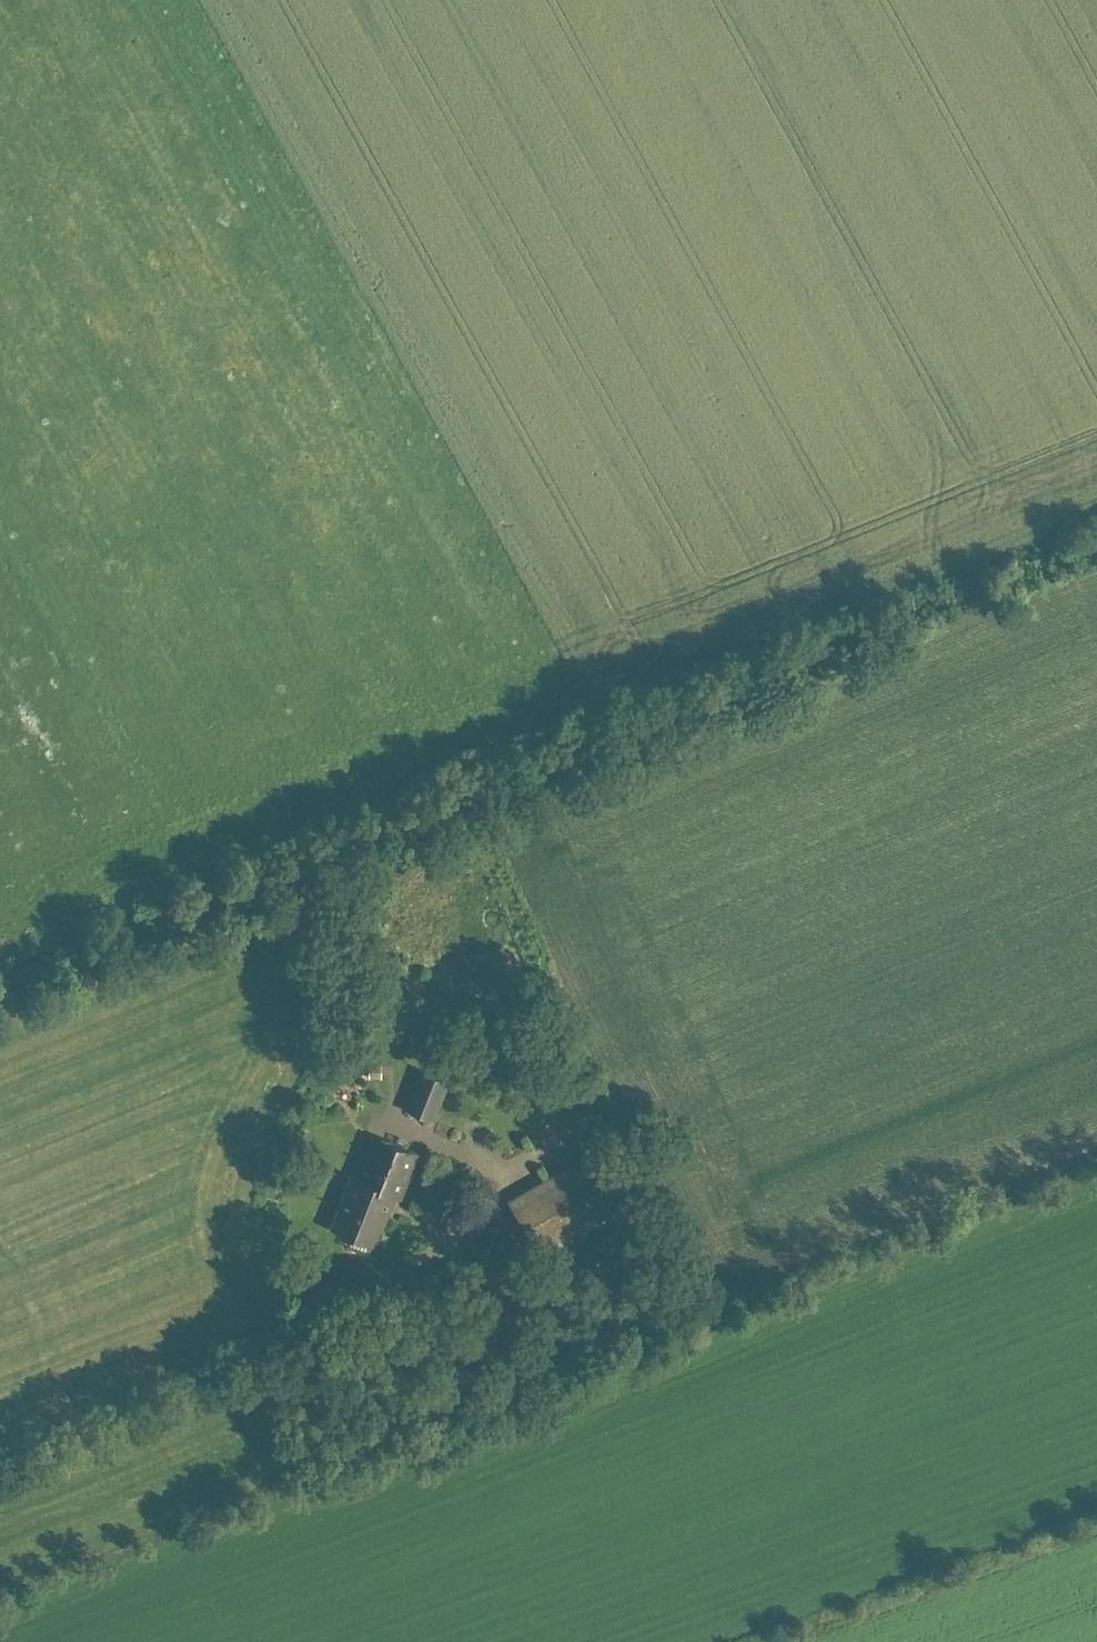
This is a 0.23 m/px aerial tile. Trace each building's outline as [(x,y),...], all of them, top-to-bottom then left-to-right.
[(401,1120),(432,1129),(446,1082),(414,1073),(401,1120)] [(333,1231),(382,1251),(421,1157),(372,1136),(333,1231)] [(505,1198),(529,1252),(607,1216),(583,1163),(505,1198)]
